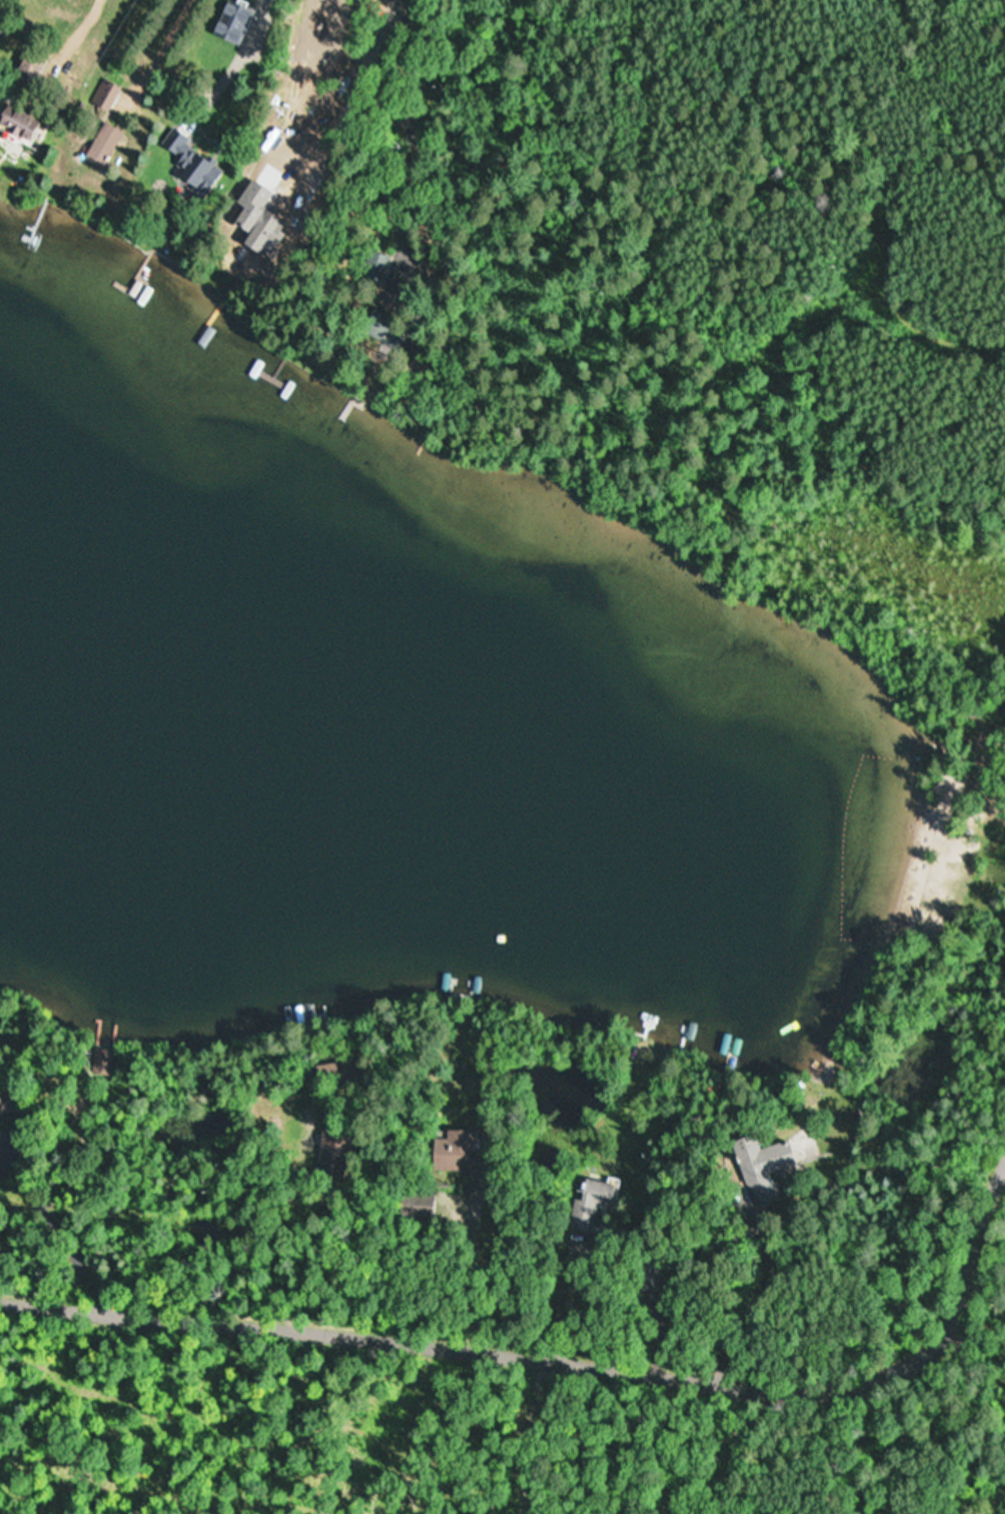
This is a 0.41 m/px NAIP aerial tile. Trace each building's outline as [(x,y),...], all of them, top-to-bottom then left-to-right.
[(98,89),(92,103),(109,110),(119,87),(109,83),(105,92),(98,89)] [(3,105),(0,112),(0,130),(29,143),(39,121),(3,105)] [(103,167),(121,131),(102,121),(84,157),(103,167)] [(161,144),(180,157),(175,165),(196,179),(192,184),(207,194),(225,169),(171,131),(161,144)] [(378,336),(389,316),(373,307),(362,328),(378,336)] [(94,1076),(113,1076),(113,1049),(94,1049),(94,1076)] [(11,1120),(0,1094),(0,1125),(11,1120)] [(432,1140),(432,1172),(470,1171),(470,1131),(446,1131),(446,1140),(432,1140)] [(775,1167),(771,1147),(757,1150),(754,1136),(733,1140),(740,1174),(775,1167)] [(338,1145),(321,1144),(319,1175),(336,1177),(338,1145)] [(580,1202),(576,1201),(574,1211),(593,1214),(594,1206),(613,1210),(617,1185),(584,1179),(580,1202)] [(401,1214),(426,1214),(426,1195),(401,1195),(401,1214)]
